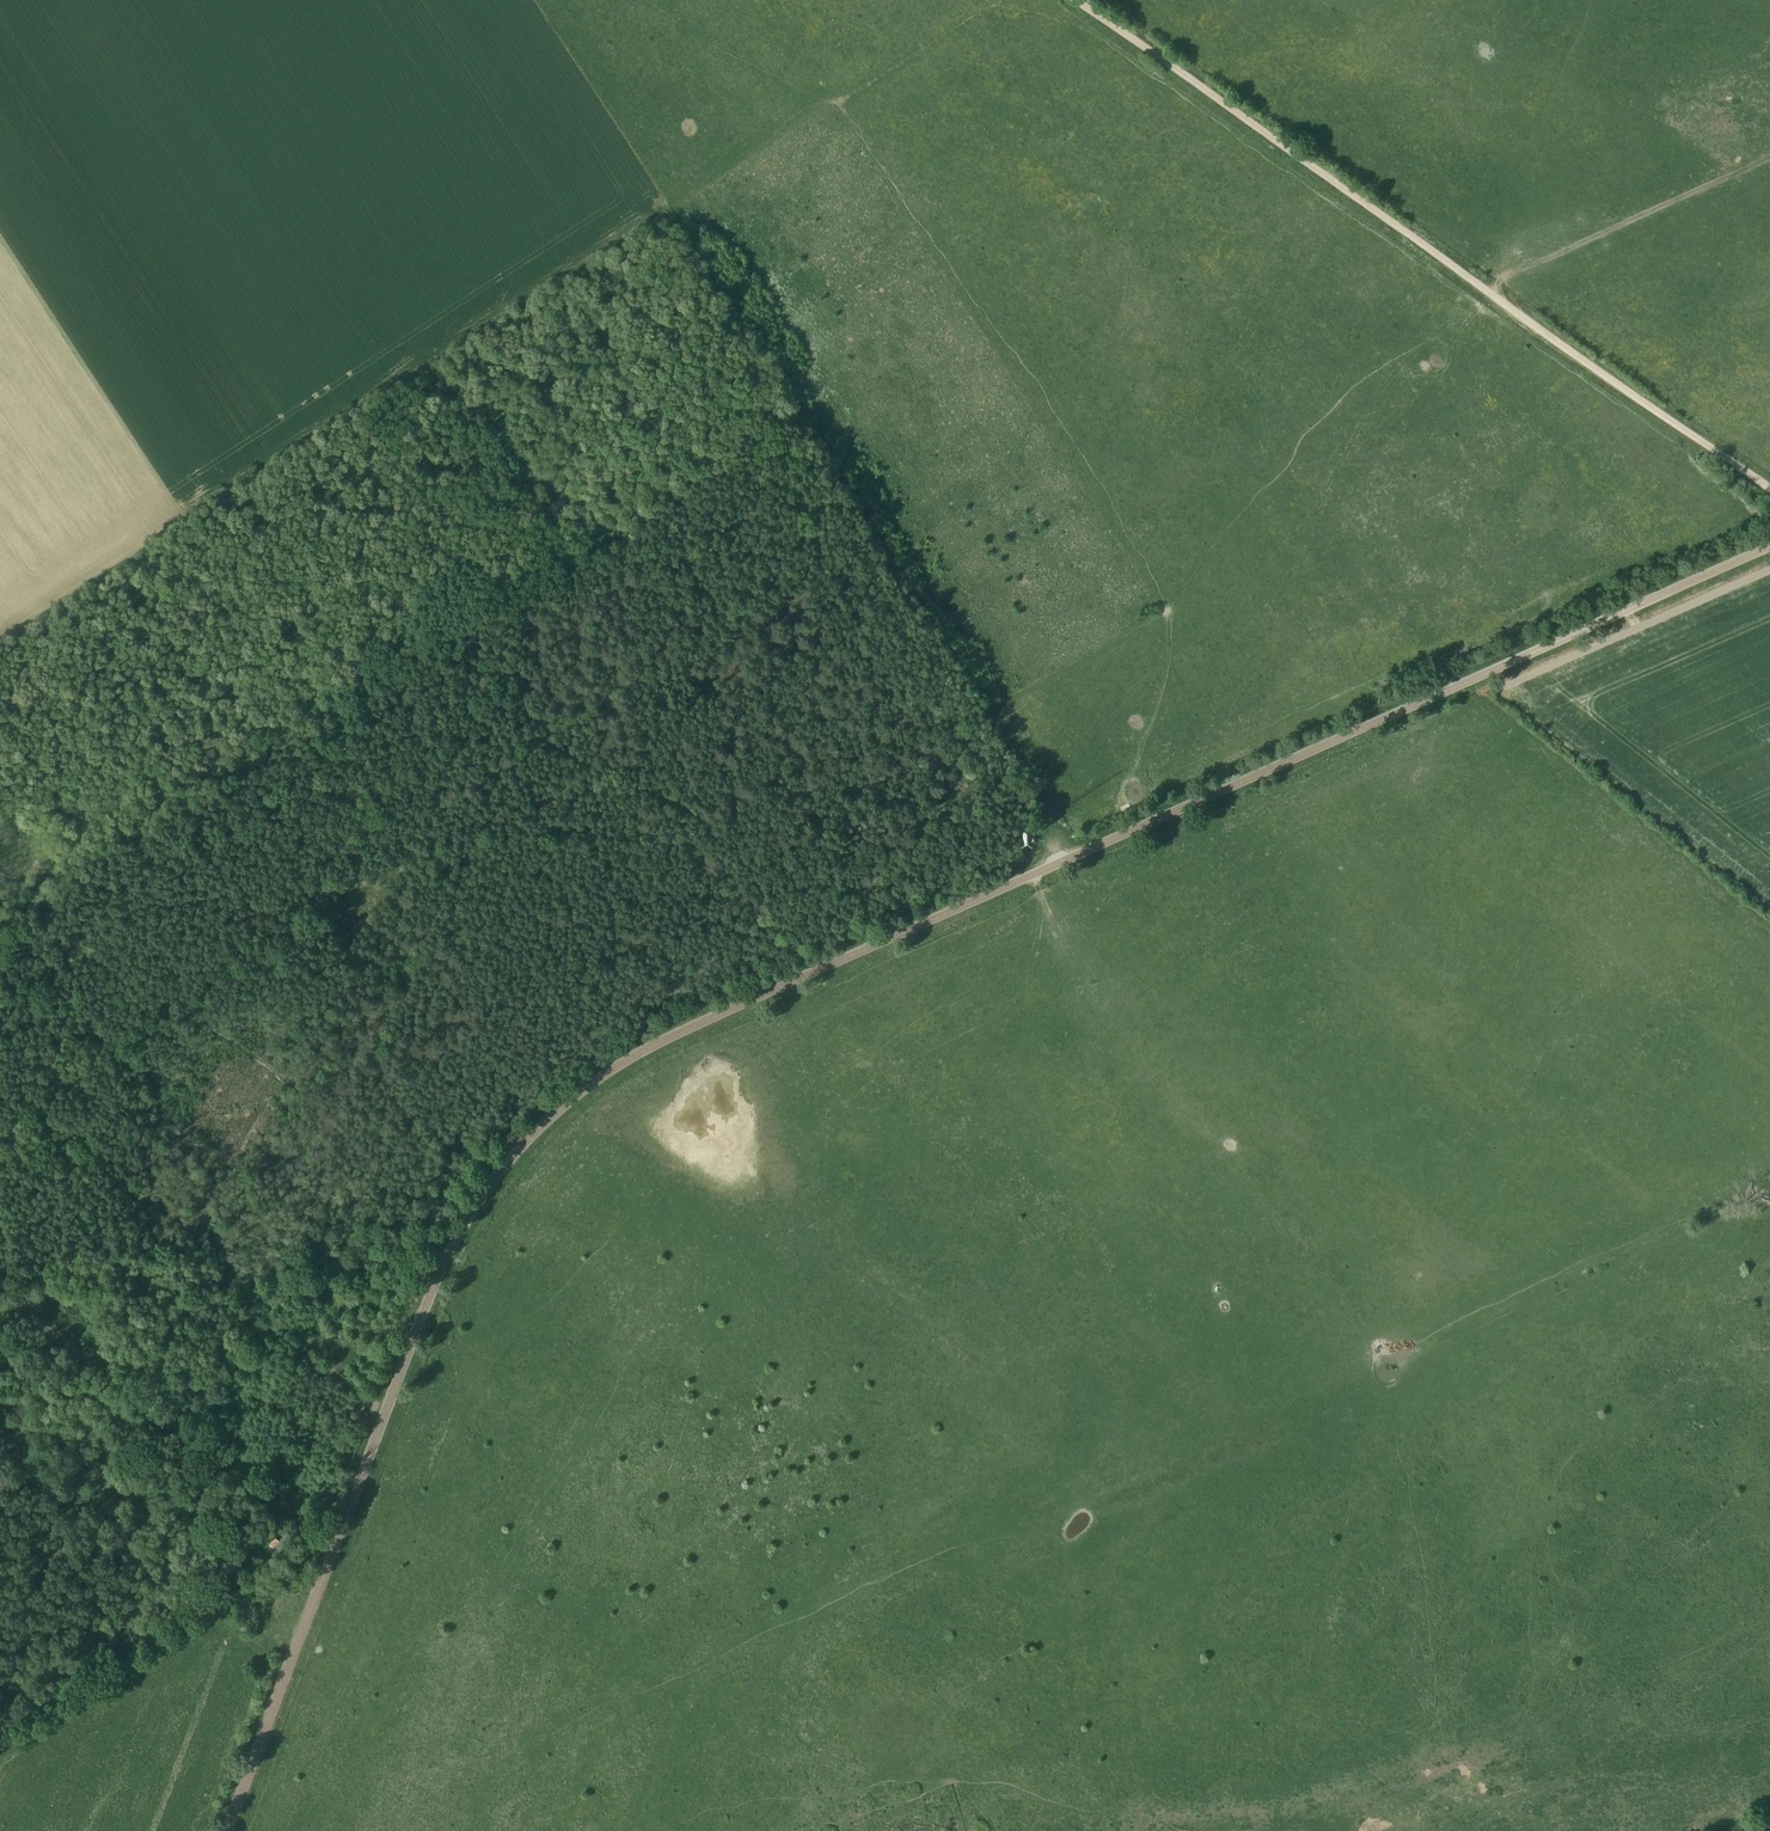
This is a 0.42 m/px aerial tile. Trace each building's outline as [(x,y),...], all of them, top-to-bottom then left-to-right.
[(1021,838),(1024,845),(1035,840),(1032,834),(1021,838)] [(292,1540),(284,1534),(279,1541),(274,1537),(269,1544),(274,1547),(270,1553),(279,1558),(292,1540)]
